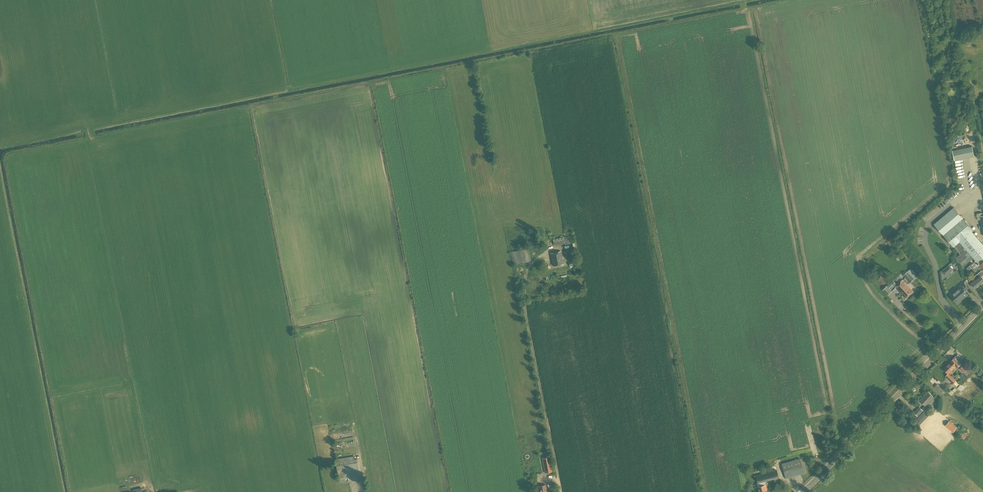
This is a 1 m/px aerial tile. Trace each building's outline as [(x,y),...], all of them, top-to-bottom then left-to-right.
[(955,160),(974,156),(972,146),(952,150),(955,160)] [(963,218),(954,207),(934,224),(953,247),(954,246),(960,253),(961,253),(961,255),(960,255),(957,258),(958,259),(957,260),(962,265),(967,261),(966,259),(971,255),(977,262),(977,261),(980,264),(980,265),(982,268),(982,245),(971,231),(973,230),(963,218)] [(569,249),(566,250),(568,259),(575,257),(574,248),(578,248),(576,239),(572,240),(571,236),(553,239),(554,246),(565,244),(565,245),(568,244),(569,249)] [(513,264),(531,261),(529,248),(511,252),(513,264)] [(564,264),(562,257),(561,251),(551,253),(553,266),(564,264)] [(979,268),(974,262),(971,265),(976,271),(979,268)] [(910,282),(914,279),(907,271),(903,275),(906,278),(910,282)] [(979,276),(977,274),(974,276),(976,278),(975,279),(975,278),(974,279),(975,280),(979,285),(982,281),(982,278),(980,275),(979,276)] [(979,285),(975,280),(974,281),(972,279),(970,281),(971,283),(975,288),(979,285)] [(906,298),(913,291),(903,280),(895,287),(906,298)] [(957,303),(968,294),(965,290),(968,288),(963,282),(959,285),(960,287),(950,295),(957,303)] [(887,295),(892,291),(887,285),(882,290),(887,295)] [(955,357),(951,361),(956,366),(964,373),(967,370),(964,367),(965,366),(962,364),(960,362),(955,357)] [(952,371),(956,366),(951,361),(943,369),(948,373),(945,376),(953,384),(956,381),(948,373),(951,370),(952,371)] [(943,395),(946,392),(937,384),(934,387),(943,395)] [(934,397),(929,392),(924,397),(924,396),(920,401),(926,406),(923,409),(927,412),(931,408),(927,404),(934,397)] [(918,416),(924,411),(919,406),(913,412),(918,416)] [(953,432),(957,427),(949,421),(945,426),(953,432)] [(355,459),(354,456),(335,459),(339,480),(348,478),(348,482),(360,480),(357,459),(355,459)] [(542,457),(545,473),(553,471),(550,456),(542,457)] [(786,478),(793,476),(789,461),(781,464),(783,468),(785,476),(786,478)] [(764,481),(778,477),(776,470),(756,476),(758,483),(757,483),(759,491),(766,491),(766,490),(767,489),(765,484),(764,481)]
